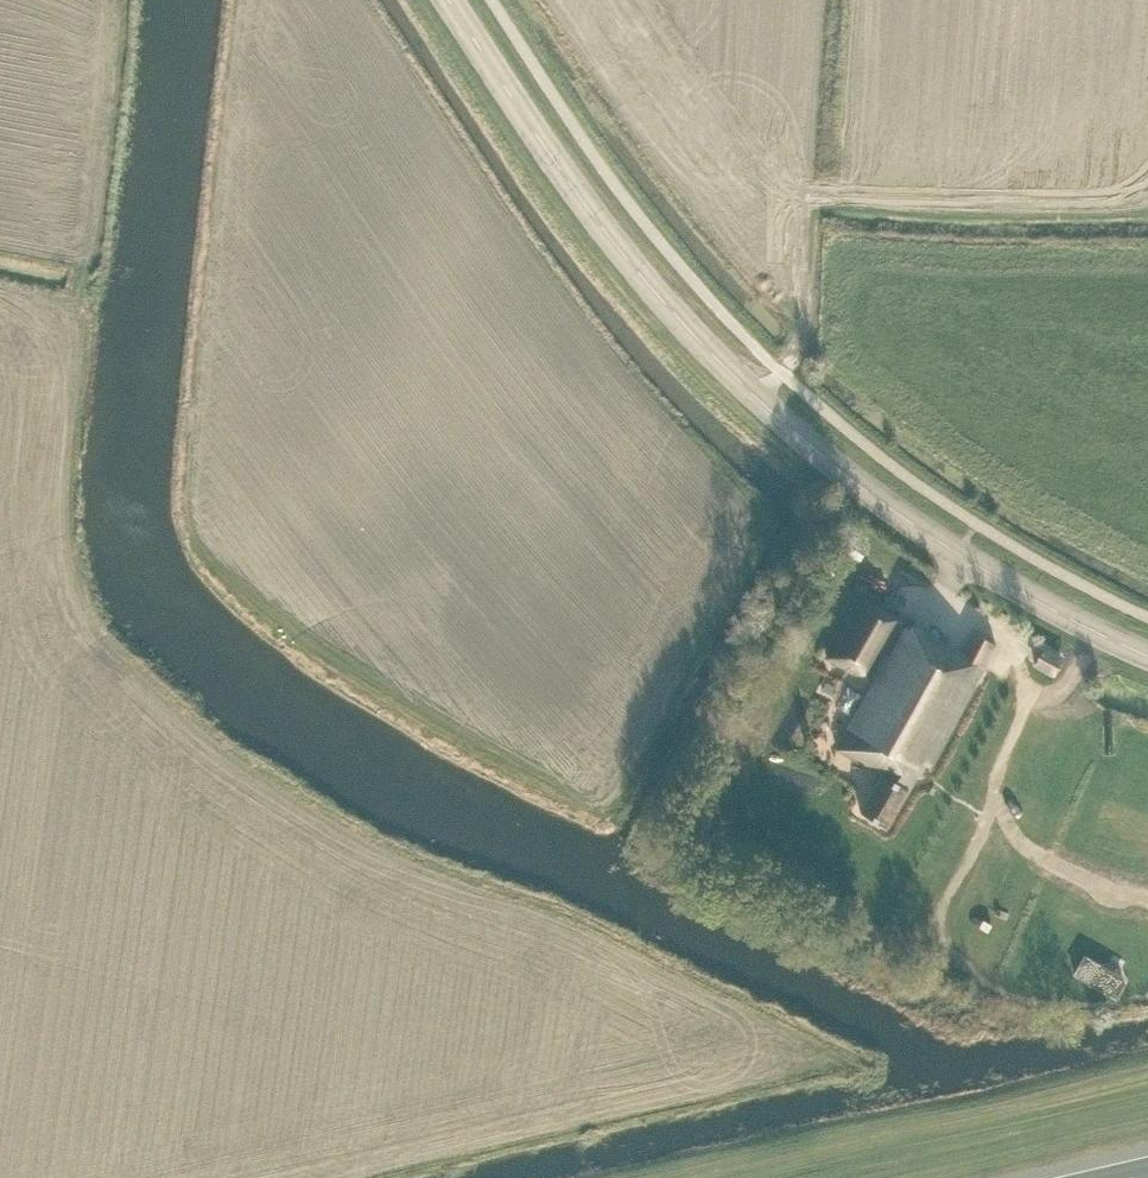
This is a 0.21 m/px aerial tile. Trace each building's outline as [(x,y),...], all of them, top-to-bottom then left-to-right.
[(827,656),(869,681),(903,622),(860,598),(827,656)] [(886,826),(923,763),(929,767),(995,645),(972,633),(961,654),(907,624),(836,748),(881,774),(867,799),(859,811),(886,826)] [(1031,665),(1052,677),(1063,656),(1043,645),(1031,665)] [(1123,981),(1084,959),(1074,977),(1113,999),(1123,981)]
